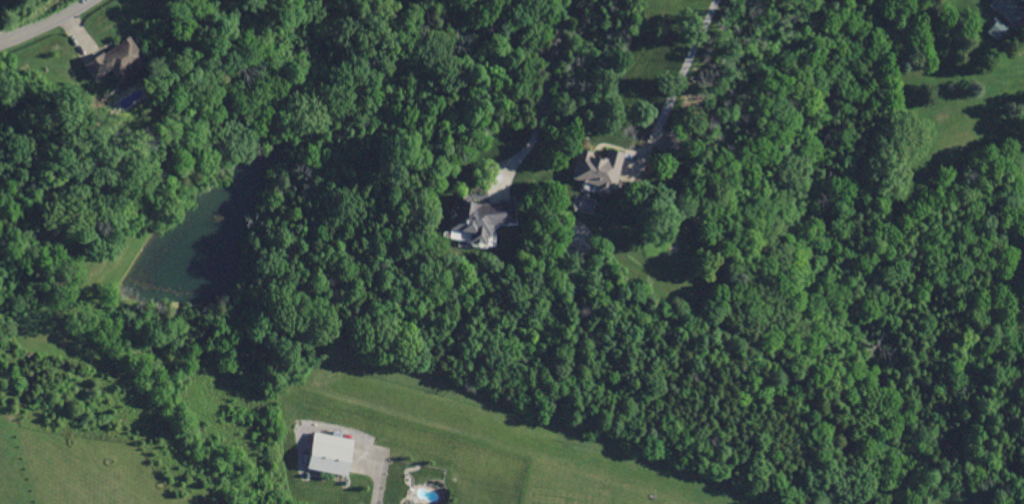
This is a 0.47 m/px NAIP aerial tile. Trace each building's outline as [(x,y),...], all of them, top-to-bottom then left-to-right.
[(989,5),(993,0),(1021,0),(1023,2),(1023,12),(1014,25),(989,5)] [(106,28),(102,20),(109,15),(114,23),(106,28)] [(999,39),(989,31),(998,21),(1008,29),(999,39)] [(643,35),(635,31),(638,26),(639,23),(647,27),(643,35)] [(146,63),(137,69),(136,70),(130,74),(118,81),(114,75),(111,69),(94,80),(84,64),(102,53),(103,52),(104,54),(109,51),(113,48),(114,47),(115,47),(122,42),(121,41),(129,36),(146,63)] [(677,157),(677,156),(667,152),(662,149),(663,147),(669,135),(670,134),(685,141),(677,157)] [(619,172),(616,182),(615,185),(614,190),(609,189),(608,193),(598,191),(597,190),(598,186),(583,182),(572,179),(580,149),(592,152),(591,156),(592,156),(594,157),(596,157),(598,158),(598,156),(605,158),(608,148),(624,153),(619,172)] [(483,205),(501,203),(501,202),(514,201),(515,224),(494,225),(492,237),(489,236),(487,246),(471,243),(472,234),(450,230),(452,219),(450,218),(451,210),(454,210),(456,194),(469,196),(468,202),(483,205)] [(349,476),(311,468),(318,432),(357,440),(349,476)]
